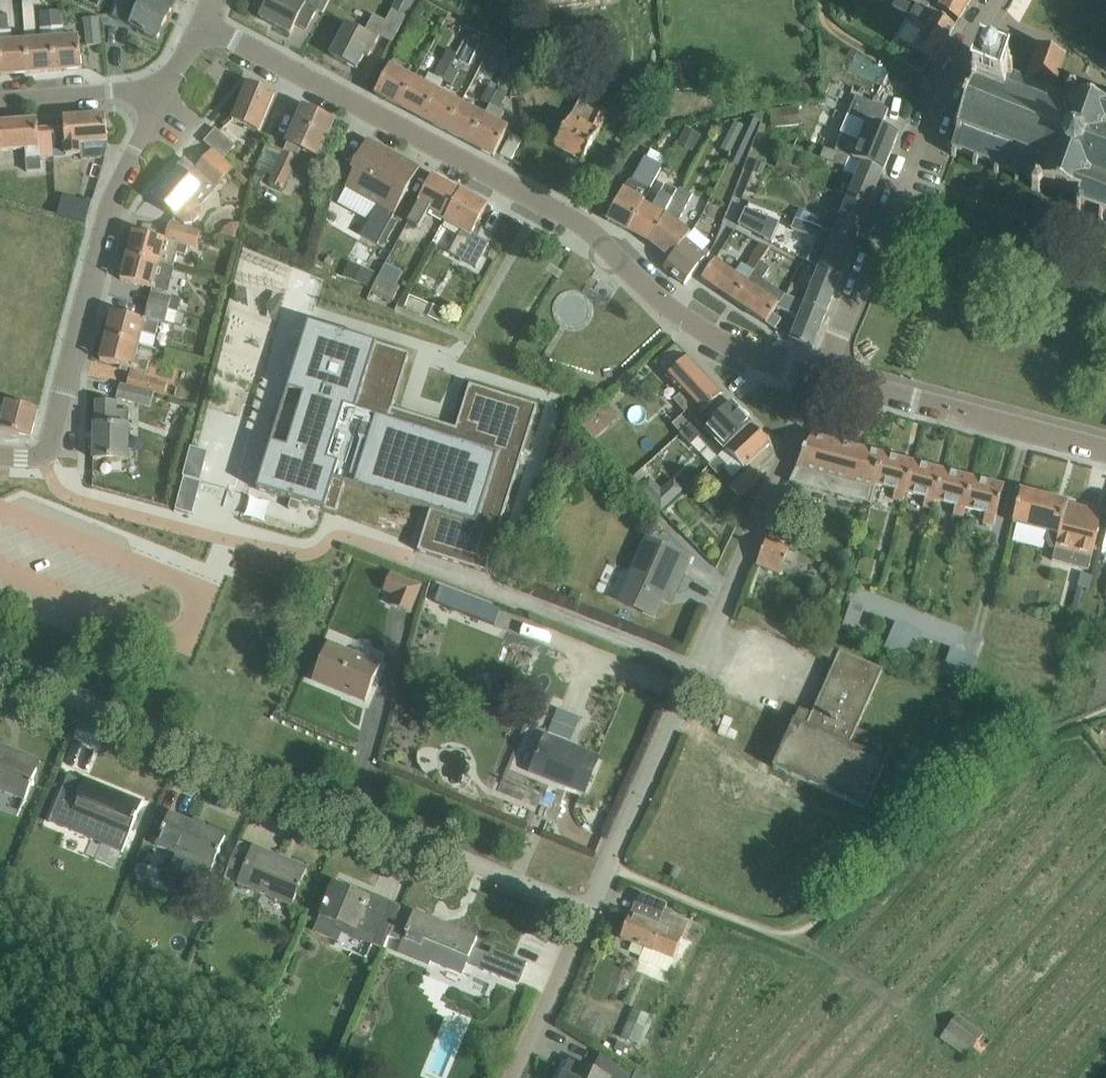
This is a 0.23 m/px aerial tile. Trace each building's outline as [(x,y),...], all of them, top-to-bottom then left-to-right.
[(112,19),(130,27),(158,39),(171,11),(176,0),(121,0),(120,2),(112,19)] [(297,0),(250,0),(249,2),(264,10),(259,19),(275,27),(275,26),(290,34),(295,25),(306,30),(316,11),(322,14),(329,1),(328,0),(302,0),(301,2),(297,0)] [(391,10),(385,22),(372,16),(363,33),(347,24),(329,56),(355,70),(363,56),(367,58),(378,36),(392,43),(405,18),(414,0),(396,0),(391,10)] [(892,7),(910,17),(917,6),(903,0),(896,0),(892,7)] [(932,0),(903,0),(917,6),(918,4),(928,10),(932,0)] [(939,10),(958,21),(970,0),(945,0),(939,10)] [(1060,0),(1024,0),(1021,8),(1053,20),(1060,0)] [(933,62),(955,26),(928,10),(918,4),(917,6),(910,17),(927,27),(914,49),(908,45),(900,60),(921,73),(929,60),(933,62)] [(49,13),(51,29),(61,28),(60,12),(49,13)] [(51,29),(49,13),(39,14),(40,30),(51,29)] [(2,75),(28,73),(26,41),(11,42),(10,30),(8,31),(7,15),(0,16),(0,57),(2,75)] [(97,17),(83,19),(86,46),(100,45),(97,17)] [(51,29),(50,29),(51,39),(54,71),(81,69),(78,37),(62,38),(61,28),(51,29)] [(37,40),(26,41),(28,73),(54,71),(51,39),(50,29),(40,30),(41,40),(37,40)] [(1039,46),(1026,80),(1026,81),(1053,91),(1066,56),(1039,46)] [(850,49),(846,56),(855,60),(858,53),(850,49)] [(449,69),(455,56),(447,52),(434,77),(428,74),(423,83),(414,78),(398,108),(422,120),(437,91),(442,82),(449,69)] [(1026,80),(1010,74),(1011,70),(1006,69),(1005,72),(986,66),(988,62),(984,60),(982,65),(977,62),(976,66),(981,68),(976,82),(971,80),(970,85),(974,86),(971,95),(963,92),(956,111),(965,114),(961,127),(956,125),(954,130),(959,131),(954,146),(949,144),(948,149),(952,151),(951,156),(955,157),(957,152),(974,158),(972,164),(977,165),(979,160),(995,166),(993,172),(999,173),(1001,168),(1017,174),(1015,180),(1019,181),(1022,176),(1025,177),(1025,179),(1030,180),(1031,190),(1040,193),(1047,187),(1079,198),(1105,126),(1105,110),(1078,100),(1077,92),(1069,89),(1064,95),(1053,91),(1026,81),(1026,80)] [(398,108),(414,78),(390,66),(374,95),(398,108)] [(452,86),(459,74),(449,69),(442,82),(452,86)] [(247,84),(231,120),(259,132),(274,95),(247,84)] [(491,106),(497,94),(487,89),(481,101),(491,106)] [(437,91),(422,120),(445,133),(461,103),(437,91)] [(583,94),(554,147),(582,162),(608,114),(596,108),(601,99),(588,92),(583,94)] [(485,117),(469,146),(492,158),(508,129),(498,124),(503,114),(498,111),(506,98),(497,94),(491,106),(485,117)] [(842,135),(835,152),(884,172),(898,135),(880,128),(888,110),(855,97),(848,116),(854,118),(866,123),(859,141),(842,135)] [(461,103),(445,133),(469,146),(485,117),(461,103)] [(269,145),(258,170),(272,176),(269,184),(283,190),(297,158),(296,158),(300,150),(317,157),(333,122),(303,108),(287,143),(283,152),(269,145)] [(797,109),(770,111),(772,127),(798,125),(797,109)] [(51,128),(54,156),(80,154),(79,144),(107,142),(105,115),(63,118),(64,127),(51,128)] [(847,115),(844,123),(851,125),(854,118),(848,116),(847,115)] [(750,118),(739,141),(748,145),(759,123),(750,118)] [(51,128),(38,129),(37,120),(0,123),(0,151),(26,149),(27,172),(41,171),(40,157),(54,156),(51,128)] [(730,126),(721,145),(731,150),(740,131),(730,126)] [(1079,198),(1077,203),(1073,201),(1071,207),(1076,208),(1075,212),(1079,214),(1081,210),(1099,217),(1098,221),(1102,222),(1103,218),(1105,219),(1105,126),(1079,198)] [(204,142),(213,150),(224,159),(235,146),(215,129),(204,142)] [(685,130),(676,146),(691,154),(699,139),(685,130)] [(510,135),(500,155),(511,161),(521,141),(510,135)] [(378,245),(419,169),(367,140),(350,171),(353,172),(345,188),(377,206),(360,236),(378,245)] [(869,207),(884,172),(835,152),(824,148),(821,157),(846,167),(845,171),(857,176),(848,198),(869,207)] [(180,169),(154,198),(173,214),(172,215),(176,218),(176,217),(184,224),(194,221),(200,214),(200,205),(214,188),(233,167),(224,159),(213,150),(196,170),(186,162),(180,169)] [(805,165),(781,156),(777,169),(801,178),(805,165)] [(628,232),(643,204),(650,191),(650,190),(662,166),(645,157),(632,180),(627,182),(624,189),(623,189),(607,220),(628,232)] [(755,161),(751,173),(761,176),(765,165),(755,161)] [(445,219),(460,191),(432,176),(417,204),(407,223),(418,229),(428,210),(445,219)] [(643,204),(628,232),(650,244),(678,193),(665,185),(652,209),(643,204)] [(678,193),(650,244),(670,259),(685,240),(690,234),(677,223),(691,196),(680,190),(678,193)] [(460,191),(445,219),(443,221),(461,231),(448,254),(475,269),(488,245),(471,235),(487,206),(460,191)] [(848,198),(833,235),(855,243),(869,207),(848,198)] [(81,203),(75,221),(86,225),(86,223),(91,206),(81,203)] [(744,208),(737,224),(752,232),(760,215),(744,208)] [(825,222),(812,217),(799,212),(796,220),(809,225),(822,230),(825,222)] [(795,220),(791,230),(817,240),(807,263),(819,270),(840,278),(855,243),(833,235),(822,230),(809,225),(796,220),(795,220)] [(133,232),(127,256),(159,264),(173,268),(177,253),(185,255),(189,242),(197,244),(200,231),(168,223),(164,240),(133,232)] [(223,228),(219,236),(234,240),(239,224),(231,224),(223,228)] [(685,240),(670,259),(663,268),(684,284),(709,253),(704,249),(702,253),(685,240)] [(715,261),(702,280),(733,302),(747,283),(754,271),(759,263),(768,250),(761,245),(746,266),(741,263),(734,274),(715,261)] [(159,264),(127,256),(121,281),(167,292),(173,268),(159,264)] [(747,283),(733,302),(765,324),(773,312),(784,296),(761,281),(769,270),(759,263),(754,271),(747,283)] [(348,265),(342,279),(367,290),(373,276),(348,265)] [(840,278),(819,270),(805,304),(826,313),(840,278)] [(392,300),(398,287),(378,277),(372,290),(379,294),(392,300)] [(792,283),(788,292),(797,296),(801,287),(792,283)] [(370,292),(368,298),(373,301),(375,302),(376,300),(378,296),(379,294),(372,290),(370,292)] [(148,305),(168,310),(171,298),(151,293),(148,305)] [(784,296),(776,308),(799,318),(790,341),(811,349),(826,313),(805,304),(784,296)] [(428,304),(423,315),(424,316),(438,322),(443,311),(428,304)] [(148,305),(144,317),(173,324),(177,312),(168,310),(148,305)] [(773,312),(765,324),(774,329),(781,318),(773,312)] [(106,337),(138,345),(152,349),(159,325),(113,313),(106,337)] [(308,323),(257,490),(291,500),(301,503),(336,514),(345,485),(421,509),(430,511),(426,524),(417,552),(485,573),(520,463),(524,449),(537,406),(469,385),(455,429),(449,427),(398,411),(392,409),(409,355),(308,323)] [(106,337),(100,361),(131,369),(146,373),(149,362),(135,359),(138,345),(106,337)] [(685,413),(672,425),(680,434),(723,394),(676,344),(654,364),(681,394),(673,401),(685,413)] [(127,385),(154,392),(164,395),(167,384),(150,379),(150,378),(145,377),(130,373),(127,385)] [(154,392),(127,385),(120,383),(116,398),(150,407),(154,392)] [(723,394),(680,434),(690,445),(697,438),(716,458),(718,456),(751,425),(749,423),(749,418),(744,411),(739,412),(723,394)] [(3,417),(0,427),(0,430),(30,438),(38,410),(6,402),(6,403),(0,401),(0,416),(3,417)] [(94,425),(94,459),(128,460),(129,411),(115,411),(115,403),(96,403),(96,425),(94,425)] [(594,440),(619,417),(606,403),(581,426),(594,440)] [(751,425),(718,456),(708,465),(717,474),(723,468),(732,478),(743,467),(744,468),(769,445),(751,425)] [(876,485),(884,455),(811,436),(789,483),(871,504),(876,485)] [(184,478),(175,511),(188,514),(192,499),(196,501),(201,483),(200,483),(208,452),(196,449),(190,448),(183,478),(184,478)] [(915,463),(884,455),(876,485),(895,490),(893,499),(903,502),(905,493),(907,493),(915,463)] [(915,463),(907,493),(926,498),(923,507),(933,510),(935,501),(936,501),(944,471),(915,463)] [(756,482),(746,471),(720,496),(730,507),(756,482)] [(944,471),(936,501),(955,506),(953,515),(963,518),(965,509),(973,478),(944,471)] [(649,476),(638,487),(641,491),(661,511),(672,500),(649,476)] [(1004,486),(973,478),(965,509),(985,514),(983,523),(994,526),(1004,486)] [(1049,548),(1061,501),(1020,491),(1012,523),(1047,532),(1044,541),(1048,548),(1049,548)] [(712,496),(703,504),(715,517),(724,508),(712,496)] [(301,503),(291,500),(289,509),(298,512),(301,503)] [(1061,501),(1049,548),(1054,549),(1051,561),(1088,570),(1102,513),(1066,504),(1067,502),(1061,501)] [(311,514),(308,524),(317,527),(320,516),(311,514)] [(767,537),(756,564),(779,573),(790,546),(767,537)] [(646,540),(619,600),(653,616),(666,587),(674,591),(689,559),(646,540)] [(421,586),(390,573),(383,590),(395,595),(390,605),(410,613),(421,586)] [(1081,574),(1078,586),(1089,589),(1092,577),(1081,574)] [(441,588),(435,603),(495,626),(501,611),(441,588)] [(571,593),(567,605),(576,609),(581,596),(571,593)] [(864,608),(850,603),(841,630),(855,635),(864,608)] [(920,635),(895,624),(884,650),(910,660),(920,635)] [(839,651),(819,642),(814,652),(835,661),(811,714),(799,708),(772,767),(864,808),(885,761),(884,761),(892,745),(856,729),(882,670),(839,651)] [(365,702),(380,665),(327,644),(312,680),(365,702)] [(977,659),(950,650),(941,677),(967,686),(977,659)] [(983,662),(974,683),(984,687),(993,666),(983,662)] [(487,695),(471,698),(473,714),(490,711),(487,695)] [(583,794),(585,790),(598,758),(546,737),(531,772),(583,794)] [(2,790),(24,799),(36,769),(5,756),(9,748),(0,744),(0,789),(2,790)] [(56,815),(53,824),(121,852),(129,833),(142,801),(87,779),(83,787),(70,782),(66,790),(56,815)] [(171,812),(157,845),(176,852),(168,872),(204,887),(212,867),(226,835),(171,812)] [(239,840),(224,878),(291,905),(306,867),(239,840)] [(140,857),(134,870),(145,871),(150,861),(140,857)] [(383,949),(400,906),(369,893),(367,897),(334,883),(315,933),(337,942),(341,932),(383,949)] [(226,885),(217,905),(227,910),(234,893),(232,893),(233,888),(226,885)] [(639,893),(636,901),(664,913),(667,904),(639,893)] [(395,919),(388,938),(401,943),(398,951),(429,964),(430,960),(462,973),(466,963),(482,970),(517,985),(526,963),(492,949),(489,955),(473,948),(477,939),(414,913),(409,925),(395,919)] [(658,926),(630,915),(620,939),(645,949),(640,960),(668,972),(673,960),(688,923),(664,913),(658,926)] [(620,1038),(637,1045),(649,1016),(632,1009),(620,1038)] [(939,1039),(967,1059),(973,1050),(980,1055),(985,1049),(978,1043),(983,1036),(955,1016),(939,1039)] [(593,1070),(579,1064),(573,1076),(564,1072),(561,1077),(646,1077),(636,1071),(634,1076),(632,1074),(601,1053),(593,1070)]
